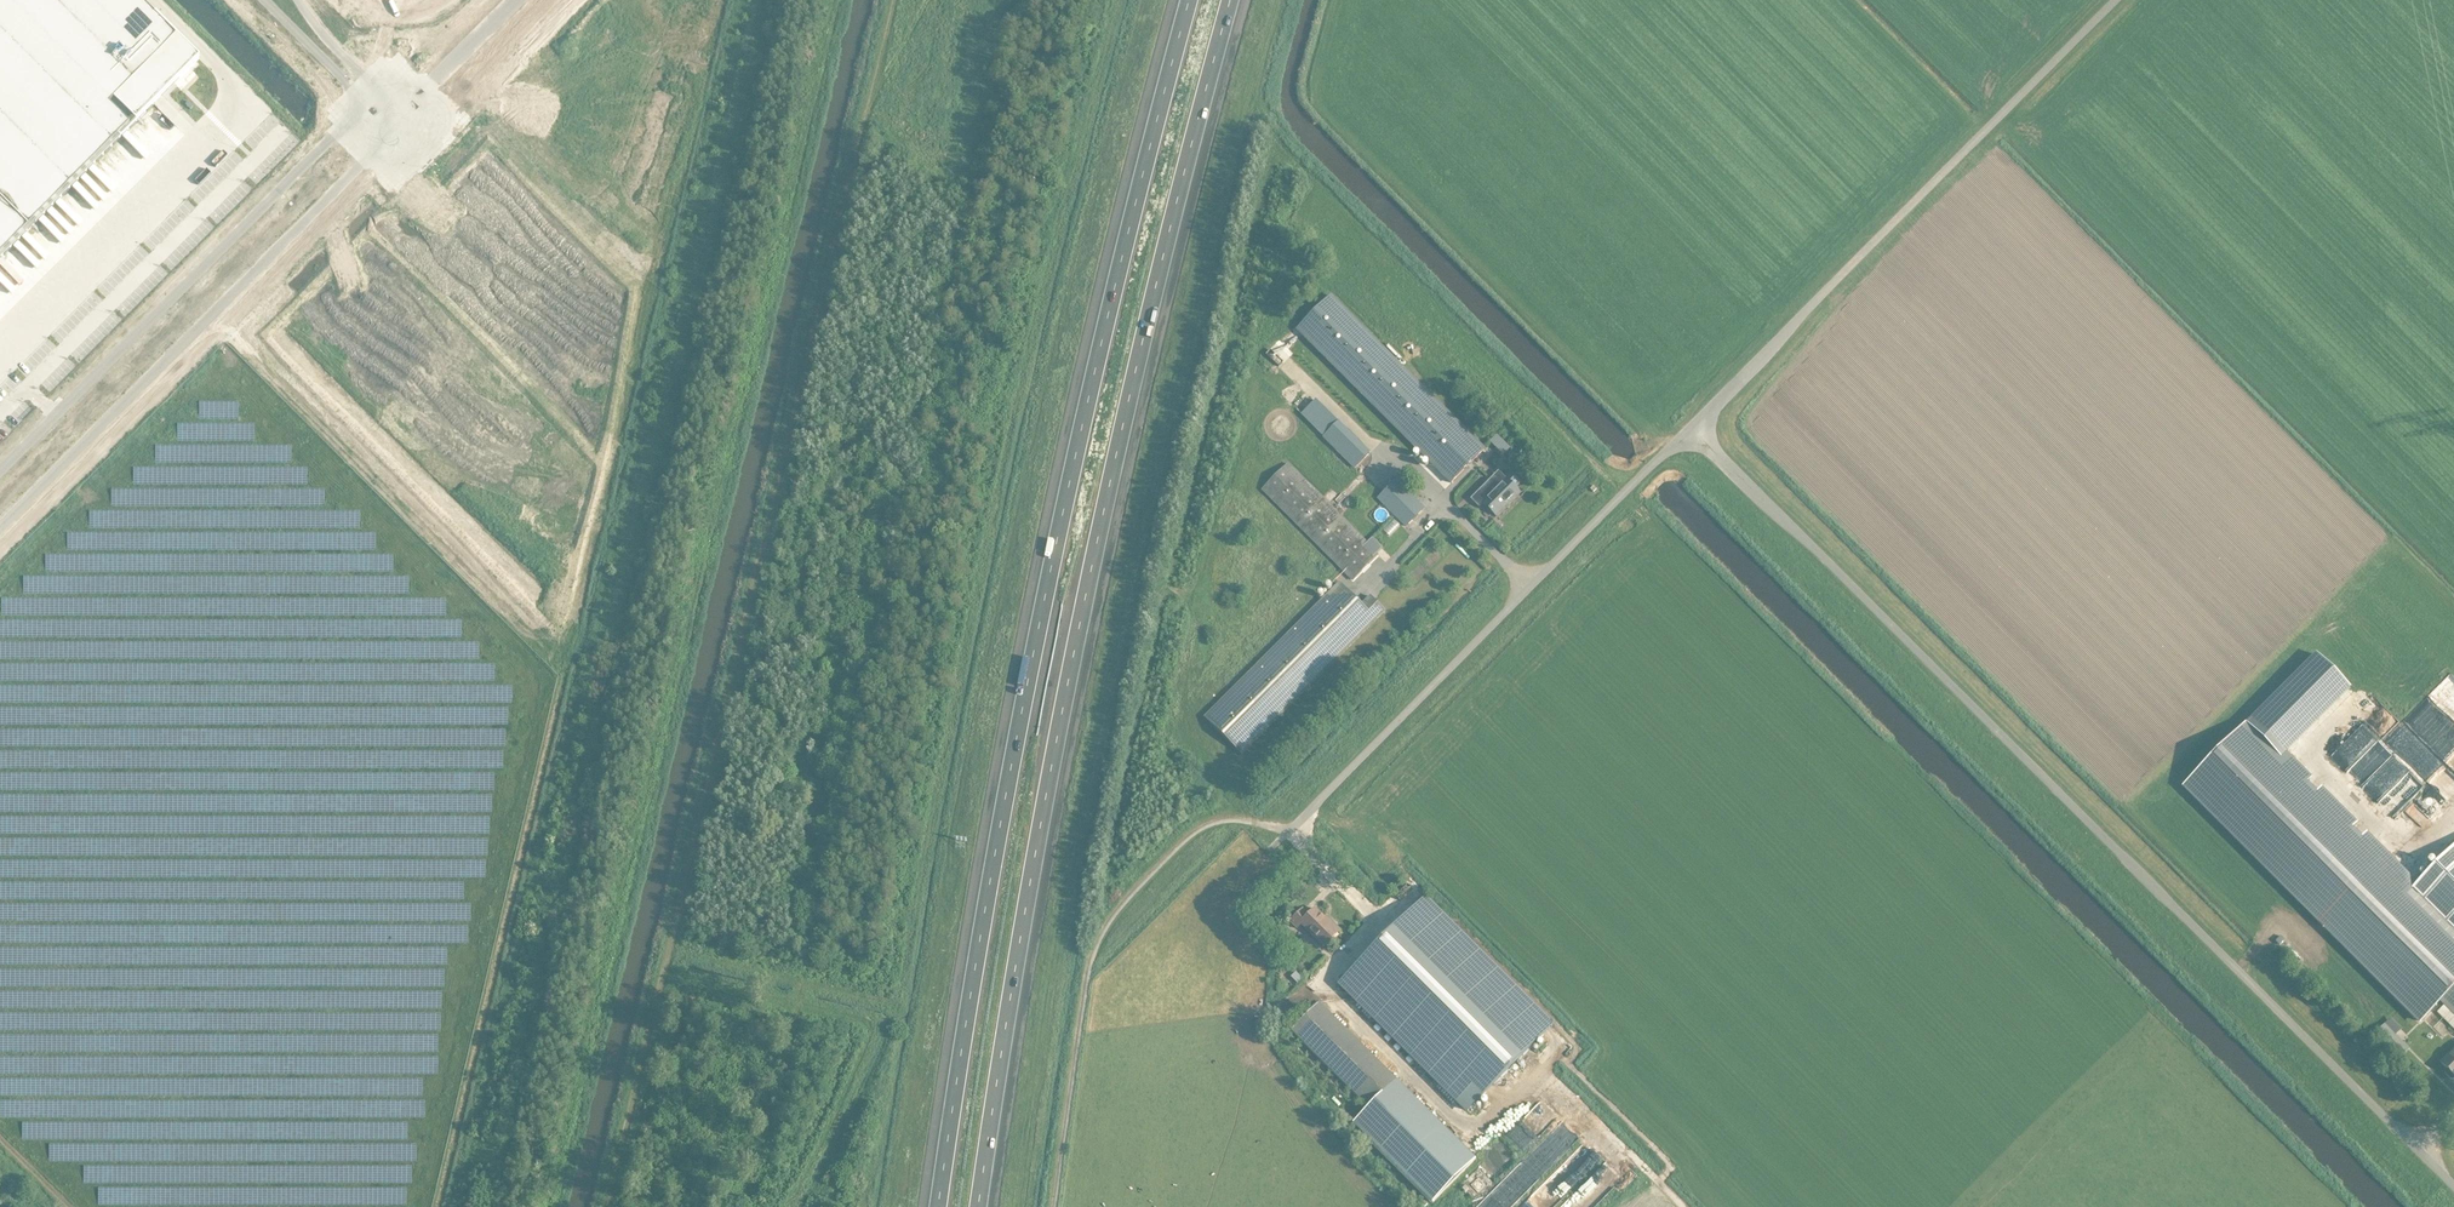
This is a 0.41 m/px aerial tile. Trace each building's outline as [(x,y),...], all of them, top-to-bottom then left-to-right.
[(171,88),(194,65),(128,0),(0,0),(0,260),(171,88)] [(1328,298),(1296,332),(1450,484),(1483,451),(1328,298)] [(1367,457),(1336,426),(1320,441),(1351,473),(1367,457)] [(1490,481),(1468,502),(1476,510),(1479,506),(1481,508),(1492,520),(1516,496),(1512,491),(1517,486),(1510,479),(1504,485),(1499,490),(1490,481)] [(1375,501),(1399,526),(1403,530),(1422,512),(1393,483),(1375,501)] [(1336,587),(1202,721),(1239,757),(1381,614),(1367,600),(1358,609),(1336,587)] [(2181,789),(2417,1024),(2437,1004),(2453,1021),(2453,847),(2414,886),(2410,891),(2279,760),(2283,755),(2347,692),(2312,657),(2181,789)] [(1343,980),(1338,986),(1467,1114),(1510,1071),(1550,1030),(1421,902),(1381,943),(1343,980)] [(1330,927),(1328,928),(1312,912),(1306,918),(1300,912),(1287,925),(1294,932),(1298,928),(1321,951),(1337,934),(1330,927)] [(1316,1007),(1289,1034),(1366,1112),(1394,1084),(1316,1007)] [(2438,1066),(2444,1072),(2442,1074),(2442,1077),(2447,1082),(2450,1082),(2452,1080),(2453,1079),(2453,1050),(2438,1066)] [(1366,1112),(1351,1127),(1429,1206),(1472,1163),(1404,1094),(1394,1084),(1366,1112)] [(1471,1188),(1471,1189),(1471,1190),(1471,1191),(1472,1191),(1472,1192),(1473,1192),(1473,1193),(1474,1193),(1475,1193),(1476,1193),(1477,1193),(1478,1192),(1479,1191),(1479,1190),(1480,1189),(1480,1188),(1479,1188),(1479,1187),(1479,1186),(1478,1186),(1478,1185),(1477,1185),(1476,1184),(1475,1184),(1474,1184),(1474,1185),(1473,1185),(1472,1185),(1472,1186),(1471,1186),(1471,1187),(1471,1188)]
